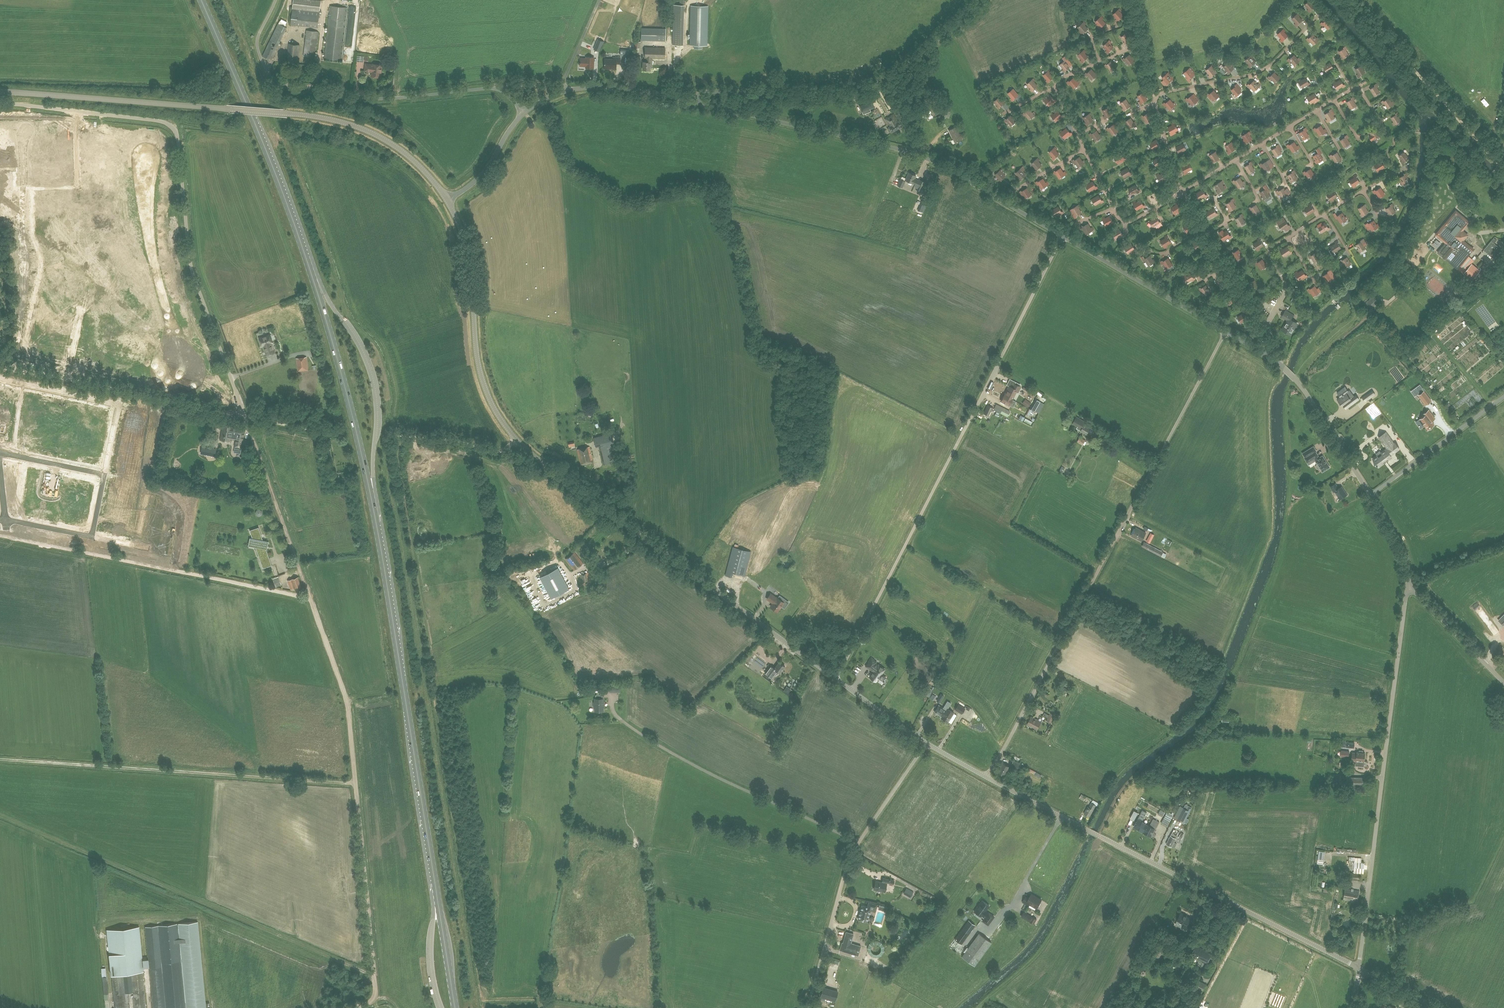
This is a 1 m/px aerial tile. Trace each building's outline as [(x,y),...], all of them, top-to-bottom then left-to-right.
[(321,1),(314,0),(293,0),(293,8),(320,11),(321,1)] [(628,0),(605,0),(604,2),(595,31),(612,36),(613,35),(618,19),(616,16),(619,5),(626,7),(628,0)] [(1311,11),(1310,10),(1315,6),(1312,2),(1313,1),(1312,0),(1310,0),(1305,5),(1309,9),(1307,10),(1309,13),(1311,11)] [(686,4),(675,4),(675,45),(686,45),(686,4)] [(707,45),(708,6),(691,5),(690,45),(695,45),(694,48),(701,49),(701,45),(707,45)] [(341,60),(347,7),(330,6),(324,58),(341,60)] [(318,28),(319,11),(292,8),(291,25),(318,28)] [(1118,22),(1120,21),(1119,20),(1123,16),(1120,12),(1121,11),(1120,9),(1113,14),(1117,19),(1116,20),(1118,22)] [(1297,26),(1298,25),(1297,24),(1302,20),(1299,16),(1300,15),(1298,13),(1292,19),(1296,23),(1295,24),(1297,26)] [(1100,29),(1102,28),(1101,27),(1105,23),(1102,19),(1103,18),(1102,16),(1095,22),(1099,26),(1098,27),(1100,29)] [(1331,22),(1328,19),(1323,23),(1322,22),(1321,23),(1323,26),(1324,25),(1328,29),(1334,24),(1332,21),(1331,22)] [(1083,35),(1084,34),(1083,33),(1088,29),(1085,25),(1086,24),(1084,22),(1078,27),(1082,32),(1081,33),(1083,35)] [(271,60),(287,27),(279,23),(262,56),(271,60)] [(665,41),(665,29),(641,28),(641,40),(665,41)] [(1288,36),(1284,32),(1285,31),(1284,29),(1282,30),(1278,34),(1281,39),(1280,40),(1282,42),(1284,41),(1283,40),(1288,36)] [(314,57),(317,31),(307,30),(304,56),(314,57)] [(1126,45),(1128,44),(1127,43),(1131,39),(1128,35),(1129,34),(1128,32),(1121,37),(1125,42),(1124,43),(1126,45)] [(1316,38),(1313,35),(1308,39),(1308,38),(1306,39),(1308,42),(1310,41),(1313,45),(1320,39),(1318,37),(1316,38)] [(598,39),(593,49),(600,52),(604,41),(598,39)] [(1108,53),(1110,52),(1109,51),(1113,47),(1110,43),(1112,42),(1110,40),(1103,46),(1107,50),(1106,51),(1108,53)] [(297,63),(300,45),(289,43),(287,62),(297,63)] [(665,58),(665,48),(645,47),(644,58),(646,58),(646,61),(643,61),(643,70),(650,70),(650,65),(652,65),(652,58),(665,58)] [(1341,59),(1348,55),(1346,50),(1347,49),(1345,47),(1344,47),(1344,49),(1339,52),(1341,56),(1340,57),(1341,59)] [(1083,63),(1084,62),(1083,61),(1088,57),(1085,53),(1086,52),(1084,50),(1078,55),(1082,60),(1081,61),(1083,63)] [(1250,68),(1251,67),(1251,66),(1255,62),(1252,58),(1254,57),(1251,54),(1245,60),(1249,65),(1248,66),(1250,68)] [(1133,59),(1130,55),(1125,59),(1124,58),(1122,59),(1124,61),(1126,60),(1129,65),(1136,60),(1134,57),(1133,59)] [(1298,59),(1294,55),(1290,59),(1289,59),(1287,60),(1289,62),(1291,61),(1295,65),(1301,60),(1299,58),(1298,59)] [(593,68),(594,57),(586,57),(586,58),(580,58),(580,66),(586,66),(586,67),(593,68)] [(620,63),(620,57),(613,57),(613,59),(605,59),(604,67),(610,67),(612,67),(612,68),(616,69),(616,63),(620,63)] [(1064,73),(1066,71),(1065,70),(1070,66),(1067,63),(1068,61),(1066,59),(1060,65),(1064,69),(1062,70),(1064,73)] [(1115,65),(1111,61),(1107,65),(1106,64),(1104,65),(1106,68),(1108,67),(1111,71),(1118,66),(1116,64),(1115,65)] [(1228,75),(1230,73),(1229,72),(1234,68),(1231,64),(1232,63),(1230,61),(1224,67),(1227,71),(1226,72),(1228,75)] [(1333,68),(1330,63),(1326,65),(1325,64),(1322,65),(1327,72),(1332,69),(1333,71),(1335,69),(1334,67),(1333,68)] [(373,65),(366,64),(365,70),(372,71),(372,76),(380,77),(382,65),(373,64),(373,65)] [(1359,78),(1360,77),(1360,76),(1365,72),(1363,68),(1365,67),(1363,64),(1355,69),(1358,74),(1357,75),(1359,78)] [(1210,78),(1212,77),(1212,76),(1216,72),(1213,68),(1214,67),(1213,65),(1206,70),(1210,75),(1208,76),(1210,78)] [(1188,81),(1190,80),(1189,79),(1194,75),(1191,71),(1192,70),(1190,68),(1184,73),(1188,78),(1186,79),(1188,81)] [(1097,75),(1091,69),(1087,74),(1086,73),(1085,74),(1087,76),(1088,75),(1092,79),(1097,75)] [(1048,83),(1050,82),(1049,81),(1053,77),(1050,73),(1051,72),(1050,70),(1043,75),(1047,80),(1046,81),(1048,83)] [(1169,72),(1162,78),(1165,81),(1164,82),(1167,86),(1168,84),(1167,83),(1172,79),(1173,81),(1174,79),(1169,72)] [(1278,76),(1274,73),(1270,77),(1269,76),(1268,77),(1270,80),(1271,79),(1275,83),(1281,77),(1279,75),(1278,76)] [(1077,82),(1074,78),(1069,82),(1068,81),(1067,82),(1069,85),(1070,84),(1074,88),(1080,83),(1078,81),(1077,82)] [(1309,83),(1306,78),(1301,80),(1300,79),(1298,80),(1302,88),(1307,85),(1308,86),(1311,84),(1310,83),(1309,83)] [(1032,92),(1034,91),(1033,90),(1037,86),(1034,82),(1035,81),(1033,79),(1027,84),(1031,88),(1030,90),(1032,92)] [(1343,85),(1340,80),(1336,82),(1335,81),(1333,82),(1337,89),(1342,86),(1343,88),(1345,86),(1344,84),(1343,85)] [(1257,85),(1254,81),(1249,85),(1248,84),(1247,85),(1249,88),(1250,87),(1254,91),(1260,86),(1259,84),(1257,85)] [(1239,86),(1237,84),(1235,85),(1236,86),(1231,90),(1235,94),(1233,95),(1235,97),(1242,92),(1240,90),(1241,89),(1239,86)] [(1374,96),(1380,92),(1377,87),(1378,87),(1376,84),(1375,85),(1375,86),(1370,89),(1374,96)] [(1013,101),(1014,100),(1013,99),(1018,95),(1013,89),(1008,93),(1012,98),(1011,99),(1013,101)] [(1208,94),(1207,95),(1209,97),(1211,100),(1212,99),(1214,101),(1220,95),(1218,93),(1217,94),(1214,91),(1209,95),(1208,94)] [(1141,104),(1143,104),(1142,102),(1147,99),(1145,95),(1146,94),(1145,92),(1138,96),(1141,101),(1139,102),(1141,104)] [(1317,99),(1314,94),(1310,96),(1309,95),(1307,96),(1311,103),(1316,100),(1317,102),(1319,100),(1318,99),(1317,99)] [(1055,100),(1050,95),(1047,99),(1045,97),(1043,99),(1049,105),(1053,102),(1054,103),(1057,101),(1055,99),(1055,100)] [(1195,99),(1192,95),(1187,99),(1187,98),(1185,99),(1187,102),(1188,101),(1192,105),(1199,100),(1197,98),(1195,99)] [(999,109),(1000,108),(1000,107),(1004,103),(1001,99),(1003,98),(1001,96),(994,101),(998,106),(997,107),(999,109)] [(892,102),(889,103),(893,110),(898,106),(893,97),(893,98),(890,99),(892,102)] [(1349,110),(1356,106),(1353,101),(1355,100),(1353,97),(1352,98),(1352,99),(1347,102),(1349,107),(1348,107),(1349,110)] [(1392,102),(1389,98),(1384,102),(1383,101),(1381,102),(1383,104),(1384,103),(1388,108),(1395,104),(1393,101),(1392,102)] [(1124,111),(1126,110),(1125,109),(1130,106),(1126,99),(1121,103),(1124,108),(1122,109),(1124,111)] [(1173,104),(1170,100),(1165,104),(1164,103),(1163,104),(1165,106),(1166,105),(1170,110),(1176,105),(1175,103),(1173,104)] [(872,101),(860,106),(861,110),(869,107),(870,109),(874,107),(872,101)] [(933,118),(930,113),(931,113),(929,108),(918,114),(921,118),(925,116),(926,119),(927,119),(928,120),(933,118)] [(1105,119),(1107,118),(1106,117),(1112,115),(1109,108),(1103,110),(1105,116),(1104,116),(1105,119)] [(1032,113),(1029,109),(1024,113),(1024,112),(1022,114),(1024,116),(1026,115),(1029,119),(1036,114),(1034,112),(1032,113)] [(1329,121),(1335,118),(1332,113),(1333,112),(1331,109),(1330,110),(1330,111),(1325,114),(1329,121)] [(1053,113),(1051,115),(1056,121),(1059,119),(1060,120),(1062,119),(1064,116),(1063,115),(1062,116),(1058,111),(1054,114),(1053,113)] [(1394,125),(1401,121),(1398,116),(1399,115),(1397,112),(1396,113),(1396,114),(1391,118),(1394,122),(1392,123),(1394,125)] [(1087,126),(1089,125),(1088,124),(1093,121),(1091,116),(1092,115),(1091,113),(1084,118),(1087,123),(1085,123),(1087,126)] [(1151,117),(1148,113),(1143,117),(1142,115),(1141,116),(1143,119),(1144,118),(1147,123),(1154,119),(1152,116),(1151,117)] [(897,119),(893,114),(890,115),(891,116),(888,117),(885,119),(888,124),(889,124),(890,126),(889,127),(889,128),(888,129),(890,132),(891,131),(892,132),(901,126),(898,121),(897,122),(896,120),(897,119)] [(1016,121),(1011,115),(1006,120),(1005,119),(1004,120),(1006,122),(1007,121),(1011,126),(1016,121)] [(1133,123),(1131,118),(1126,122),(1125,121),(1123,122),(1125,124),(1126,123),(1130,128),(1136,124),(1135,122),(1133,123)] [(1171,136),(1174,134),(1173,133),(1178,130),(1174,123),(1172,124),(1173,125),(1168,128),(1171,133),(1170,134),(1171,136)] [(1118,131),(1114,125),(1109,128),(1108,127),(1106,129),(1108,131),(1109,130),(1113,135),(1118,131)] [(1324,130),(1321,126),(1316,129),(1315,128),(1313,129),(1315,132),(1316,131),(1319,136),(1327,131),(1325,129),(1324,130)] [(955,143),(962,139),(956,127),(949,130),(955,143)] [(1070,133),(1066,128),(1063,132),(1061,130),(1059,132),(1065,138),(1069,135),(1070,136),(1073,134),(1071,132),(1070,133)] [(1302,141),(1309,136),(1306,131),(1307,131),(1306,128),(1304,129),(1305,130),(1299,133),(1302,137),(1300,138),(1302,141)] [(1371,134),(1369,136),(1372,141),(1374,139),(1380,136),(1377,131),(1378,130),(1376,128),(1375,128),(1375,130),(1370,133),(1371,134)] [(1099,135),(1097,131),(1091,134),(1091,133),(1089,134),(1091,137),(1092,136),(1095,141),(1102,136),(1101,134),(1099,135)] [(1246,144),(1247,143),(1247,142),(1252,139),(1249,135),(1251,134),(1249,132),(1242,136),(1245,141),(1244,142),(1246,144)] [(1344,147),(1350,144),(1347,139),(1348,138),(1347,135),(1345,136),(1346,137),(1340,140),(1344,147)] [(1160,145),(1156,140),(1150,144),(1153,150),(1158,147),(1159,148),(1162,146),(1161,145),(1160,145)] [(1229,154),(1230,153),(1230,152),(1235,149),(1232,145),(1234,144),(1233,142),(1225,146),(1228,151),(1227,152),(1229,154)] [(1297,146),(1294,142),(1289,145),(1288,144),(1287,145),(1288,148),(1290,147),(1293,152),(1300,148),(1298,145),(1297,146)] [(1179,155),(1181,154),(1181,152),(1186,149),(1183,144),(1176,147),(1179,153),(1178,153),(1179,155)] [(1272,150),(1275,154),(1273,155),(1275,158),(1282,153),(1278,148),(1280,147),(1278,145),(1277,146),(1277,147),(1272,150)] [(1054,160),(1055,159),(1054,158),(1059,154),(1056,150),(1057,149),(1055,147),(1049,153),(1053,157),(1052,158),(1054,160)] [(1319,153),(1313,156),(1316,160),(1314,161),(1316,164),(1323,159),(1320,154),(1321,154),(1318,148),(1316,149),(1319,153)] [(90,157),(84,157),(84,165),(95,164),(95,159),(101,159),(104,159),(104,149),(90,150),(90,157)] [(1213,164),(1214,163),(1214,162),(1219,159),(1217,154),(1218,154),(1217,151),(1210,155),(1213,160),(1211,161),(1213,164)] [(1403,164),(1404,163),(1404,162),(1409,158),(1404,152),(1399,156),(1402,161),(1401,161),(1403,164)] [(1124,158),(1121,153),(1114,157),(1117,163),(1122,160),(1123,161),(1126,159),(1125,158),(1124,158)] [(1341,159),(1337,153),(1332,156),(1331,155),(1330,156),(1331,158),(1333,158),(1336,163),(1341,159)] [(1082,161),(1080,157),(1074,161),(1074,160),(1072,161),(1074,163),(1075,162),(1078,167),(1085,163),(1084,160),(1082,161)] [(1163,162),(1160,157),(1153,161),(1157,166),(1161,163),(1162,165),(1165,163),(1164,161),(1163,162)] [(1036,171),(1038,170),(1037,169),(1042,165),(1038,161),(1040,160),(1038,158),(1032,163),(1035,168),(1034,169),(1036,171)] [(1379,173),(1381,171),(1380,170),(1385,167),(1381,162),(1382,161),(1381,160),(1379,161),(1379,163),(1374,166),(1379,173)] [(1186,164),(1182,167),(1183,169),(1185,172),(1184,173),(1184,175),(1187,173),(1186,171),(1192,168),(1189,161),(1186,163),(1186,164)] [(1270,165),(1267,161),(1262,164),(1261,163),(1260,164),(1261,167),(1263,166),(1266,171),(1273,167),(1271,165),(1270,165)] [(1249,173),(1254,170),(1251,165),(1253,164),(1251,162),(1250,163),(1250,164),(1245,167),(1249,173)] [(1021,181),(1022,180),(1021,179),(1026,174),(1022,171),(1024,170),(1022,168),(1016,173),(1020,177),(1019,179),(1021,181)] [(1063,172),(1061,168),(1055,172),(1055,171),(1053,172),(1055,174),(1056,173),(1059,178),(1066,174),(1065,172),(1063,172)] [(1131,172),(1128,168),(1121,172),(1124,177),(1129,174),(1130,175),(1133,173),(1132,172),(1131,172)] [(1000,182),(1002,181),(1001,180),(1005,176),(1002,172),(1003,171),(1002,169),(995,174),(999,179),(998,180),(1000,182)] [(1313,173),(1311,169),(1305,172),(1305,171),(1303,172),(1305,175),(1306,174),(1309,179),(1316,175),(1315,172),(1313,173)] [(1293,172),(1288,176),(1290,180),(1289,181),(1290,183),(1297,179),(1294,174),(1296,173),(1294,170),(1292,171),(1293,172)] [(919,180),(915,178),(916,175),(909,172),(905,180),(912,183),(913,183),(915,184),(914,186),(916,187),(916,189),(921,191),(925,182),(920,179),(919,180)] [(1167,178),(1164,172),(1160,175),(1159,173),(1157,175),(1161,182),(1166,179),(1167,180),(1169,179),(1168,177),(1167,178)] [(1401,185),(1409,182),(1406,176),(1408,176),(1406,173),(1405,174),(1405,175),(1399,178),(1402,182),(1400,183),(1401,185)] [(1354,188),(1356,186),(1355,185),(1359,182),(1356,177),(1357,176),(1356,175),(1353,176),(1354,178),(1349,181),(1354,188)] [(1243,182),(1240,178),(1235,181),(1234,180),(1232,181),(1234,184),(1235,183),(1239,188),(1246,184),(1244,181),(1243,182)] [(902,188),(905,181),(900,179),(897,185),(902,188)] [(1046,183),(1043,179),(1038,182),(1037,181),(1035,182),(1037,185),(1039,184),(1042,189),(1049,184),(1047,182),(1046,183)] [(1218,194),(1220,193),(1219,192),(1225,189),(1222,184),(1224,183),(1222,181),(1215,185),(1218,190),(1217,191),(1218,194)] [(1096,187),(1093,182),(1088,184),(1087,183),(1085,184),(1089,191),(1094,188),(1095,189),(1098,188),(1097,186),(1096,187)] [(1169,192),(1174,189),(1170,182),(1165,185),(1169,192)] [(1138,190),(1136,185),(1129,189),(1132,195),(1137,192),(1138,193),(1140,191),(1139,190),(1138,190)] [(1272,198),(1267,191),(1268,190),(1267,187),(1265,188),(1266,189),(1260,192),(1263,197),(1261,198),(1263,200),(1264,199),(1266,202),(1272,198)] [(1030,192),(1027,188),(1022,192),(1021,191),(1019,192),(1021,194),(1023,193),(1026,198),(1033,194),(1031,191),(1030,192)] [(1288,195),(1284,188),(1278,191),(1278,190),(1276,191),(1278,194),(1279,193),(1282,198),(1288,195)] [(1385,194),(1381,188),(1375,191),(1375,190),(1373,191),(1375,194),(1376,193),(1379,198),(1385,194)] [(1332,202),(1334,200),(1333,199),(1337,196),(1334,191),(1335,190),(1334,189),(1331,190),(1332,192),(1327,195),(1332,202)] [(1206,195),(1202,190),(1196,194),(1199,199),(1204,196),(1205,198),(1208,196),(1207,195),(1206,195)] [(1102,201),(1099,195),(1092,199),(1095,205),(1100,202),(1101,203),(1104,202),(1103,200),(1102,201)] [(1231,201),(1226,204),(1229,209),(1228,210),(1230,212),(1231,212),(1231,210),(1236,207),(1233,203),(1235,202),(1233,198),(1230,200),(1231,201)] [(1144,205),(1141,200),(1136,203),(1135,201),(1133,203),(1137,210),(1142,207),(1143,208),(1146,207),(1145,205),(1144,205)] [(107,201),(97,202),(97,208),(102,208),(102,213),(106,213),(110,213),(110,216),(115,216),(115,208),(109,208),(109,205),(107,205),(107,201)] [(1175,215),(1178,214),(1177,212),(1181,210),(1178,204),(1179,204),(1178,202),(1175,204),(1176,205),(1171,208),(1175,215)] [(1308,215),(1315,211),(1311,205),(1312,205),(1311,203),(1308,205),(1309,206),(1304,209),(1308,215)] [(1362,217),(1364,216),(1363,215),(1368,212),(1366,207),(1367,207),(1366,204),(1359,209),(1362,214),(1360,214),(1362,217)] [(1389,217),(1396,212),(1393,207),(1394,206),(1392,204),(1391,205),(1391,206),(1386,209),(1389,213),(1387,214),(1389,217)] [(1075,218),(1077,217),(1076,216),(1081,212),(1079,208),(1080,207),(1079,205),(1072,209),(1075,214),(1073,215),(1075,218)] [(1260,212),(1256,205),(1251,208),(1250,207),(1249,208),(1250,211),(1252,210),(1255,215),(1260,212)] [(1062,212),(1058,207),(1052,211),(1055,216),(1060,213),(1061,215),(1064,213),(1063,211),(1062,212)] [(1216,213),(1213,208),(1207,212),(1210,218),(1215,215),(1216,216),(1218,214),(1217,213),(1216,213)] [(1474,249),(1463,240),(1466,237),(1462,230),(1463,230),(1469,222),(1456,211),(1437,233),(1447,241),(1440,249),(1437,252),(1444,258),(1457,269),(1458,269),(1463,273),(1472,263),(1474,260),(1468,256),(1474,249)] [(1334,212),(1333,213),(1335,216),(1336,219),(1338,218),(1341,223),(1348,219),(1346,216),(1345,217),(1342,213),(1337,216),(1336,215),(1334,212)] [(1238,227),(1245,222),(1242,217),(1244,217),(1242,214),(1240,215),(1241,216),(1236,219),(1238,223),(1237,224),(1238,227)] [(1154,228),(1156,227),(1155,225),(1160,223),(1156,217),(1157,217),(1156,215),(1154,217),(1155,218),(1150,221),(1154,228)] [(1113,222),(1110,216),(1105,219),(1105,217),(1102,219),(1106,226),(1111,223),(1112,224),(1115,223),(1114,221),(1113,222)] [(1288,225),(1285,220),(1281,223),(1280,221),(1278,223),(1282,230),(1284,228),(1286,231),(1291,228),(1289,225),(1288,225)] [(1187,225),(1183,227),(1187,232),(1191,230),(1194,228),(1190,223),(1191,222),(1190,221),(1188,222),(1187,222),(1185,223),(1187,225)] [(1365,224),(1368,230),(1371,228),(1372,231),(1379,226),(1378,224),(1376,225),(1374,221),(1368,224),(1368,223),(1366,224),(1365,224)] [(1328,228),(1325,223),(1318,227),(1322,233),(1327,229),(1328,231),(1330,229),(1329,228),(1328,228)] [(1091,228),(1088,224),(1083,227),(1082,226),(1081,227),(1082,229),(1083,229),(1086,234),(1094,230),(1092,227),(1091,228)] [(1114,230),(1112,231),(1116,239),(1119,237),(1120,238),(1122,237),(1124,236),(1124,234),(1122,235),(1119,229),(1115,232),(1114,230)] [(1223,230),(1218,232),(1219,233),(1223,240),(1228,237),(1229,239),(1232,237),(1231,235),(1230,236),(1227,231),(1224,232),(1223,230)] [(1165,248),(1167,247),(1166,245),(1171,243),(1167,237),(1168,237),(1167,235),(1165,237),(1166,238),(1161,241),(1165,248)] [(1258,251),(1260,250),(1259,248),(1263,245),(1260,240),(1261,240),(1260,238),(1257,240),(1258,241),(1253,244),(1258,251)] [(1366,248),(1364,246),(1367,244),(1364,238),(1362,240),(1361,241),(1361,242),(1356,245),(1359,249),(1357,250),(1359,252),(1366,248)] [(1492,257),(1500,248),(1494,243),(1496,240),(1494,238),(1483,250),(1492,257)] [(1203,245),(1200,240),(1196,243),(1195,241),(1193,243),(1197,250),(1202,247),(1203,248),(1205,246),(1204,245),(1203,245)] [(1331,247),(1332,248),(1329,251),(1332,256),(1336,254),(1334,252),(1341,248),(1338,243),(1339,242),(1338,240),(1335,242),(1336,244),(1331,247)] [(1135,249),(1131,244),(1127,246),(1126,245),(1124,246),(1128,253),(1133,250),(1134,251),(1137,250),(1136,248),(1135,249)] [(1291,252),(1287,247),(1283,249),(1282,248),(1280,249),(1284,256),(1289,253),(1290,255),(1293,253),(1292,251),(1291,252)] [(1243,256),(1239,250),(1233,253),(1233,252),(1231,253),(1233,256),(1234,255),(1237,260),(1243,256)] [(1319,257),(1316,253),(1311,256),(1310,255),(1309,256),(1310,259),(1312,258),(1315,263),(1322,258),(1320,256),(1319,257)] [(1144,258),(1143,259),(1144,262),(1146,261),(1149,266),(1154,262),(1156,261),(1154,259),(1153,260),(1150,256),(1145,259),(1144,258)] [(1351,264),(1347,257),(1342,261),(1341,260),(1339,261),(1341,263),(1342,262),(1345,267),(1351,264)] [(1174,268),(1168,258),(1163,262),(1162,261),(1161,262),(1162,264),(1164,263),(1169,271),(1174,268)] [(1265,264),(1262,259),(1257,263),(1256,262),(1255,263),(1257,266),(1258,265),(1261,270),(1268,265),(1266,263),(1265,264)] [(1215,265),(1212,260),(1205,264),(1209,269),(1214,266),(1215,267),(1217,266),(1216,264),(1215,265)] [(1472,263),(1463,273),(1472,280),(1474,278),(1480,270),(1472,263)] [(1440,265),(1437,269),(1443,273),(1446,269),(1440,265)] [(73,279),(73,284),(81,286),(83,278),(82,277),(83,275),(84,275),(85,270),(76,268),(75,272),(76,273),(74,279),(73,279)] [(1306,275),(1302,270),(1298,273),(1297,271),(1295,273),(1299,280),(1304,277),(1305,278),(1308,276),(1307,275),(1306,275)] [(1328,273),(1323,276),(1326,280),(1324,281),(1326,284),(1333,279),(1330,274),(1331,273),(1329,271),(1328,272),(1328,273)] [(1194,278),(1190,273),(1186,276),(1185,274),(1183,276),(1187,283),(1192,280),(1193,281),(1196,279),(1195,278),(1194,278)] [(1218,280),(1217,281),(1218,283),(1219,285),(1221,284),(1223,288),(1228,284),(1224,278),(1219,281),(1218,280)] [(1252,292),(1254,291),(1253,290),(1259,287),(1256,282),(1258,282),(1256,279),(1249,284),(1252,289),(1251,289),(1252,292)] [(95,290),(93,299),(100,300),(101,295),(110,289),(106,283),(95,290)] [(1210,292),(1206,285),(1201,289),(1200,288),(1199,289),(1200,291),(1202,290),(1205,295),(1210,292)] [(1309,288),(1307,289),(1310,293),(1311,292),(1314,296),(1319,293),(1315,286),(1310,289),(1309,288)] [(48,292),(47,298),(60,301),(61,295),(57,294),(52,293),(48,292)] [(1236,300),(1232,295),(1228,297),(1227,296),(1225,297),(1229,304),(1234,301),(1235,303),(1238,301),(1237,299),(1236,300)] [(1366,304),(1370,308),(1372,307),(1379,300),(1375,296),(1367,303),(1366,304)] [(108,303),(107,310),(118,312),(119,306),(108,303)] [(1291,335),(1295,327),(1294,327),(1297,323),(1291,319),(1293,315),(1285,311),(1282,316),(1288,320),(1282,330),(1291,335)] [(1244,313),(1237,317),(1241,323),(1246,320),(1247,321),(1252,318),(1251,316),(1247,318),(1244,313)] [(264,345),(267,355),(275,352),(271,343),(273,342),(270,334),(260,338),(262,346),(264,345)] [(306,357),(297,358),(298,371),(308,370),(306,357)] [(1005,394),(1001,401),(1009,405),(1016,391),(1018,392),(1021,387),(1019,386),(1020,384),(1016,382),(1012,388),(1009,386),(1007,389),(1008,390),(1005,395),(1005,394)] [(1340,396),(1337,399),(1342,405),(1347,401),(1350,405),(1359,399),(1356,395),(1354,396),(1350,399),(1346,393),(1348,391),(1345,386),(1337,392),(1340,396)] [(1034,395),(1035,393),(1023,387),(1022,389),(1034,395)] [(1365,402),(1375,394),(1372,390),(1362,397),(1365,402)] [(1427,401),(1430,399),(1424,391),(1419,395),(1423,401),(1426,399),(1427,401)] [(26,401),(25,407),(35,409),(37,397),(37,396),(31,395),(29,402),(26,401)] [(37,397),(35,409),(44,411),(46,405),(43,405),(44,398),(42,398),(43,397),(38,396),(38,397),(37,397)] [(48,406),(47,412),(57,414),(59,401),(53,400),(51,406),(48,406)] [(1035,400),(1029,409),(1032,410),(1031,410),(1034,411),(1039,402),(1035,400)] [(59,401),(57,414),(66,416),(68,410),(65,409),(66,404),(66,403),(65,403),(66,402),(60,401),(59,401)] [(73,404),(71,416),(79,418),(78,420),(83,421),(85,410),(80,409),(81,405),(79,405),(79,404),(76,403),(76,404),(73,404)] [(989,416),(993,407),(987,405),(983,413),(989,416)] [(1007,416),(1010,412),(1001,408),(1002,408),(996,405),(994,409),(999,412),(1007,416)] [(1435,418),(1432,415),(1429,410),(1423,414),(1425,416),(1420,419),(1428,429),(1434,425),(1431,421),(1435,418)] [(128,416),(126,424),(129,424),(127,430),(134,431),(139,433),(140,428),(135,427),(136,421),(138,421),(143,422),(144,423),(145,417),(144,416),(137,415),(135,414),(135,416),(133,415),(132,417),(128,416)] [(1087,434),(1090,428),(1086,425),(1087,423),(1076,417),(1073,423),(1078,426),(1077,428),(1087,434)] [(216,424),(215,429),(220,430),(220,428),(222,428),(220,439),(231,441),(232,439),(236,440),(234,452),(241,453),(242,444),(243,439),(245,430),(244,430),(244,429),(236,427),(236,428),(233,428),(234,426),(223,424),(222,427),(220,426),(221,425),(216,424)] [(1386,461),(1387,460),(1387,461),(1388,459),(1391,457),(1390,455),(1399,449),(1399,448),(1395,443),(1395,442),(1394,443),(1393,442),(1393,443),(1392,442),(1393,441),(1392,441),(1391,440),(1392,440),(1391,439),(1390,440),(1390,439),(1390,438),(1386,432),(1379,437),(1387,448),(1386,449),(1385,450),(1382,453),(1380,450),(1376,453),(1377,456),(1373,459),(1377,464),(1376,464),(1377,465),(1378,466),(1384,462),(1386,461)] [(22,433),(20,439),(23,440),(22,447),(23,447),(23,448),(27,449),(27,448),(28,448),(31,436),(25,435),(25,433),(22,433)] [(595,444),(613,439),(611,433),(593,437),(595,444)] [(51,435),(48,447),(52,448),(51,451),(57,452),(59,441),(54,440),(54,436),(51,435)] [(39,438),(36,450),(43,451),(44,443),(47,443),(49,437),(45,436),(45,439),(39,438)] [(124,436),(122,444),(126,444),(125,449),(132,451),(133,446),(134,446),(136,438),(124,436)] [(1115,446),(1118,441),(1112,436),(1108,441),(1115,446)] [(59,441),(57,452),(63,453),(63,450),(67,451),(69,439),(65,438),(64,442),(59,441)] [(71,440),(69,451),(72,452),(71,455),(77,456),(80,445),(74,444),(75,440),(71,440)] [(80,445),(77,456),(83,457),(84,454),(87,455),(89,443),(86,442),(85,443),(85,447),(80,446),(80,445)] [(610,444),(599,446),(604,464),(615,461),(610,444)] [(202,446),(201,453),(215,455),(216,449),(202,446)] [(593,462),(589,446),(577,449),(581,465),(586,464),(585,462),(588,461),(589,463),(593,462)] [(1315,460),(1317,463),(1316,465),(1316,466),(1316,468),(1317,469),(1319,469),(1320,469),(1322,472),(1330,467),(1327,462),(1326,462),(1325,460),(1323,455),(1318,458),(1317,456),(1318,456),(1316,451),(1317,451),(1314,446),(1302,453),(1305,457),(1304,458),(1307,462),(1315,458),(1316,460),(1315,460)] [(120,455),(117,467),(119,467),(119,468),(124,469),(124,468),(125,468),(127,457),(136,458),(136,455),(126,452),(125,456),(120,455)] [(68,477),(65,489),(72,491),(74,478),(68,477)] [(87,481),(84,493),(90,494),(91,492),(93,482),(87,481)] [(1338,488),(1335,483),(1330,486),(1333,491),(1335,491),(1340,499),(1347,495),(1341,486),(1338,488)] [(114,486),(112,493),(115,493),(114,496),(118,497),(118,500),(124,501),(124,498),(126,498),(127,495),(125,494),(126,489),(121,488),(121,486),(117,486),(117,487),(114,486)] [(110,502),(109,509),(113,510),(112,513),(121,515),(122,508),(121,508),(122,503),(114,501),(114,502),(110,502)] [(42,506),(41,512),(44,513),(43,519),(49,520),(52,508),(45,506),(42,506)] [(56,509),(54,521),(60,522),(60,520),(61,516),(66,517),(68,509),(63,508),(62,510),(56,509)] [(70,509),(69,515),(72,516),(71,522),(77,523),(80,511),(70,509)] [(80,511),(77,523),(78,524),(83,525),(84,525),(85,518),(89,519),(90,512),(80,511)] [(106,522),(105,530),(109,531),(110,529),(115,530),(116,526),(121,527),(122,519),(113,518),(112,523),(106,522)] [(261,561),(268,559),(265,548),(265,546),(268,546),(269,541),(262,540),(260,535),(261,535),(259,527),(252,529),(254,534),(251,535),(252,538),(251,538),(250,544),(256,545),(255,547),(261,561)] [(1141,541),(1146,533),(1136,527),(1132,535),(1141,541)] [(1154,535),(1151,533),(1146,541),(1150,543),(1154,535)] [(1161,556),(1163,552),(1144,542),(1142,546),(1161,556)] [(744,575),(750,551),(733,546),(725,575),(732,577),(733,572),(744,575)] [(574,570),(583,563),(574,552),(565,559),(574,570)] [(551,597),(569,588),(558,567),(540,576),(551,597)] [(582,584),(591,582),(588,572),(579,574),(582,584)] [(302,589),(298,577),(288,580),(291,589),(296,588),(297,591),(302,589)] [(781,600),(783,598),(779,595),(778,598),(777,597),(777,598),(771,593),(767,598),(771,601),(772,600),(774,602),(771,606),(777,611),(784,602),(781,600)] [(1493,621),(1481,602),(1475,606),(1486,625),(1493,621)] [(9,633),(0,640),(4,645),(13,639),(9,633)] [(13,639),(4,645),(8,651),(17,645),(13,639)] [(16,651),(11,655),(13,657),(17,663),(25,657),(21,651),(18,654),(16,651)] [(760,657),(765,661),(770,656),(764,651),(760,657)] [(25,657),(17,663),(21,669),(29,663),(25,657)] [(877,662),(871,658),(868,662),(866,666),(871,670),(872,669),(874,670),(873,672),(870,676),(876,681),(877,680),(882,683),(886,678),(881,674),(882,673),(884,669),(878,665),(876,663),(877,662)] [(780,673),(785,666),(779,662),(774,668),(771,665),(765,673),(772,678),(778,671),(780,673)] [(29,663),(21,669),(25,674),(26,677),(31,673),(30,671),(33,668),(29,663)] [(929,697),(933,690),(928,687),(927,690),(925,689),(923,694),(929,697)] [(54,692),(45,698),(49,703),(57,697),(54,692)] [(602,698),(602,695),(596,695),(596,698),(595,698),(595,702),(594,702),(594,707),(595,707),(595,711),(604,711),(603,698),(602,698)] [(57,697),(49,703),(52,708),(60,702),(57,697)] [(60,702),(52,708),(55,712),(64,706),(60,702)] [(962,714),(965,708),(958,704),(955,710),(962,714)] [(942,716),(946,710),(939,705),(935,712),(942,716)] [(64,706),(55,712),(59,717),(67,711),(64,706)] [(948,722),(954,712),(947,708),(946,710),(942,716),(941,718),(948,722)] [(1052,723),(1055,715),(1050,712),(1046,720),(1052,723)] [(1041,721),(1031,716),(1029,720),(1027,723),(1028,723),(1027,724),(1037,729),(1041,721)] [(71,717),(63,723),(67,728),(75,723),(71,717)] [(75,723),(67,728),(69,732),(77,726),(75,723)] [(77,726),(69,732),(72,735),(79,730),(77,726)] [(79,730),(72,735),(74,738),(82,733),(79,730)] [(74,738),(74,739),(77,744),(80,747),(85,743),(83,740),(86,738),(82,733),(74,738)] [(1364,763),(1365,753),(1362,753),(1362,751),(1360,751),(1359,752),(1357,752),(1357,753),(1352,752),(1352,758),(1351,761),(1356,762),(1355,766),(1362,767),(1362,762),(1364,763)] [(1024,768),(1025,766),(1014,760),(1011,765),(1020,770),(1022,767),(1024,768)] [(1006,776),(1010,767),(1002,762),(998,771),(1006,776)] [(1340,779),(1340,786),(1346,786),(1363,786),(1363,777),(1346,777),(1346,779),(1340,779)] [(3,788),(3,795),(7,795),(7,790),(18,790),(19,782),(7,782),(6,788),(3,788)] [(23,798),(23,799),(30,800),(29,802),(33,803),(35,803),(36,789),(31,788),(31,785),(30,785),(28,785),(29,783),(25,783),(24,783),(24,785),(24,787),(24,789),(24,791),(24,792),(24,794),(23,795),(23,798)] [(70,784),(70,787),(72,788),(71,794),(81,796),(82,795),(82,796),(83,791),(83,790),(76,788),(77,785),(70,784)] [(67,801),(67,804),(73,805),(74,802),(80,803),(81,796),(71,794),(70,801),(67,801)] [(1096,802),(1093,801),(1092,803),(1091,802),(1089,807),(1087,806),(1084,813),(1090,816),(1096,805),(1098,806),(1099,803),(1096,802)] [(1184,822),(1191,808),(1187,806),(1186,809),(1184,808),(1178,819),(1184,822)] [(63,809),(62,815),(66,816),(65,821),(69,822),(69,823),(73,823),(77,824),(79,815),(72,814),(73,810),(63,809)] [(1143,831),(1146,825),(1145,824),(1146,824),(1142,822),(1147,812),(1142,810),(1137,819),(1134,827),(1143,831)] [(1167,826),(1170,821),(1164,818),(1161,823),(1167,826)] [(1147,825),(1146,825),(1143,831),(1143,832),(1149,835),(1151,836),(1154,837),(1156,833),(1153,831),(1154,829),(1154,828),(1155,825),(1157,826),(1159,822),(1153,819),(1151,823),(1153,824),(1151,827),(1147,825)] [(1174,842),(1177,837),(1177,836),(1172,833),(1166,844),(1172,847),(1172,846),(1174,848),(1177,843),(1174,842)] [(1361,862),(1361,858),(1355,858),(1354,862),(1349,861),(1349,869),(1354,869),(1364,870),(1364,862),(1361,862)] [(893,884),(894,880),(883,878),(882,881),(882,882),(876,881),(874,889),(885,891),(887,883),(893,884)] [(911,897),(913,893),(906,888),(903,893),(911,897)] [(1358,901),(1359,890),(1345,888),(1343,899),(1358,901)] [(1041,900),(1031,894),(1029,898),(1025,897),(1022,902),(1029,905),(1030,904),(1037,908),(1041,900)] [(988,913),(985,911),(989,906),(982,900),(974,911),(981,916),(983,914),(986,916),(983,921),(988,925),(994,916),(989,912),(988,913)] [(876,909),(877,904),(869,902),(867,906),(862,905),(858,919),(867,922),(870,910),(872,910),(873,908),(876,909)] [(1030,921),(1032,917),(1024,911),(1021,916),(1030,921)] [(877,924),(884,926),(887,914),(880,912),(877,924)] [(1188,932),(1191,926),(1187,924),(1190,918),(1181,913),(1177,920),(1184,923),(1182,928),(1188,932)] [(197,922),(178,923),(186,1007),(206,1007),(197,922)] [(145,927),(148,959),(149,967),(149,969),(153,1007),(185,1007),(181,961),(177,924),(145,927)] [(966,924),(957,936),(955,939),(961,944),(964,940),(972,928),(966,924)] [(107,930),(108,946),(107,946),(107,950),(108,950),(111,975),(112,974),(115,1007),(130,1007),(128,993),(133,992),(134,1004),(134,1007),(146,1007),(142,971),(143,971),(143,967),(149,967),(148,959),(142,959),(139,927),(107,930)] [(842,943),(840,950),(858,955),(861,946),(851,943),(853,934),(846,932),(843,943),(842,943)] [(974,965),(991,942),(979,933),(962,956),(974,965)] [(1207,962),(1211,954),(1206,952),(1206,951),(1196,946),(1192,954),(1207,962)] [(836,968),(840,969),(841,960),(831,958),(828,984),(830,984),(830,988),(834,988),(837,971),(836,971),(836,968)] [(1203,991),(1206,984),(1198,980),(1195,986),(1203,991)]
